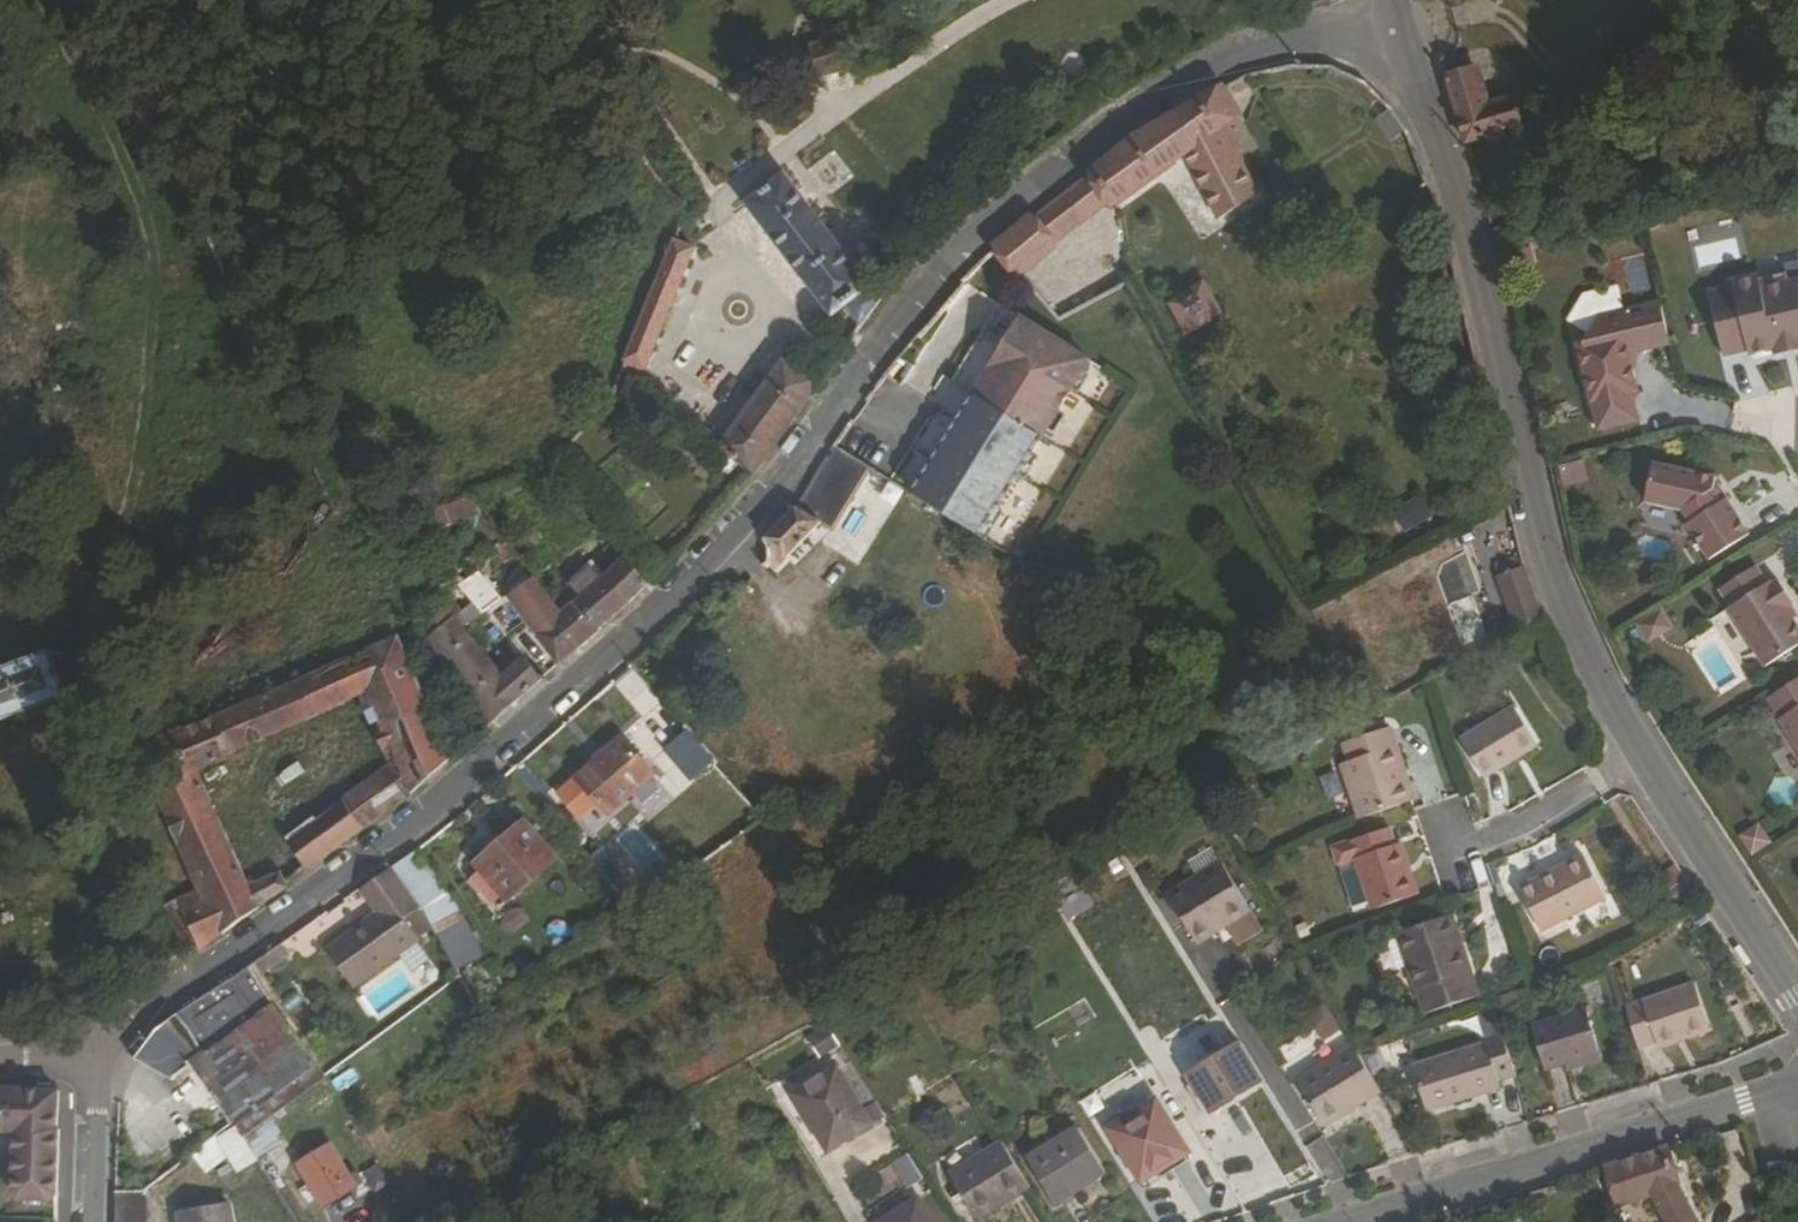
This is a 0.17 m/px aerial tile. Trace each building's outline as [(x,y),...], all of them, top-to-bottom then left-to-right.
[(835,35),(832,23),(811,28),(814,42),(805,45),(813,77),(854,66),(846,33),(835,35)] [(1486,104),(1476,68),(1447,76),(1466,142),(1520,127),(1511,98),(1486,104)] [(1246,76),(1234,83),(1239,92),(1252,85),(1246,76)] [(1093,172),(1111,200),(1114,203),(1184,154),(1220,220),(1259,196),(1231,153),(1217,130),(1225,124),(1239,115),(1222,89),(1135,139),(1093,172)] [(1231,153),(1239,148),(1225,124),(1217,130),(1231,153)] [(1093,172),(1032,221),(1051,244),(1111,200),(1093,172)] [(833,314),(870,287),(785,176),(749,203),(833,314)] [(1021,274),(1054,247),(1051,244),(1032,221),(1031,219),(998,245),(1000,247),(1016,268),(1021,274)] [(1493,229),(1500,251),(1512,248),(1506,226),(1493,229)] [(678,242),(628,364),(643,377),(694,248),(678,242)] [(1709,285),(1723,349),(1748,343),(1749,347),(1774,342),(1775,348),(1797,343),(1797,272),(1761,281),(1758,269),(1733,275),(1734,279),(1709,285)] [(1202,285),(1169,305),(1186,333),(1219,312),(1202,285)] [(1631,391),(1637,389),(1632,366),(1629,352),(1632,347),(1636,350),(1641,349),(1640,344),(1645,337),(1646,337),(1647,338),(1649,341),(1651,342),(1654,343),(1657,343),(1659,341),(1661,339),(1663,336),(1663,333),(1668,332),(1661,301),(1599,315),(1583,340),(1577,341),(1597,428),(1638,418),(1631,391)] [(973,398),(964,412),(912,495),(979,537),(1089,360),(1022,318),(973,398)] [(753,472),(816,387),(783,359),(720,448),(753,472)] [(831,530),(868,469),(833,448),(798,508),(767,538),(768,543),(769,548),(768,552),(767,558),(764,562),(773,572),(821,523),(831,530)] [(1566,484),(1590,478),(1584,456),(1560,463),(1566,484)] [(1718,499),(1710,487),(1712,474),(1649,461),(1641,498),(1679,506),(1687,518),(1683,521),(1706,557),(1745,532),(1723,496),(1718,499)] [(520,475),(504,481),(513,491),(524,484),(520,475)] [(434,509),(418,516),(426,532),(441,522),(434,509)] [(575,585),(557,601),(564,611),(576,601),(599,631),(626,604),(650,582),(628,553),(584,595),(575,585)] [(1522,560),(1495,568),(1517,631),(1542,617),(1522,560)] [(1790,601),(1775,578),(1768,583),(1766,580),(1764,582),(1752,564),(1716,587),(1727,605),(1725,606),(1762,665),(1797,642),(1797,630),(1782,606),(1790,601)] [(482,570),(462,585),(483,614),(503,598),(482,570)] [(539,576),(511,598),(560,665),(582,646),(599,631),(576,601),(564,611),(557,601),(539,576)] [(453,588),(444,598),(449,607),(454,617),(435,636),(492,725),(520,699),(544,679),(527,657),(503,678),(464,629),(483,614),(462,585),(459,581),(453,588)] [(454,617),(449,607),(429,627),(435,636),(454,617)] [(141,748),(172,818),(211,799),(198,770),(235,752),(234,750),(347,700),(343,692),(363,682),(397,759),(412,792),(451,759),(399,637),(141,748)] [(66,694),(50,649),(0,668),(0,719),(66,694)] [(1775,718),(1797,754),(1797,704),(1775,718)] [(1513,709),(1460,740),(1485,779),(1539,747),(1513,709)] [(1407,802),(1395,769),(1402,766),(1390,728),(1343,744),(1349,762),(1341,765),(1359,819),(1407,802)] [(641,807),(664,786),(624,740),(579,778),(609,815),(633,796),(641,807)] [(345,799),(352,809),(365,827),(412,792),(397,759),(345,799)] [(1407,802),(1410,801),(1414,800),(1402,766),(1395,769),(1407,802)] [(172,818),(179,834),(218,816),(211,799),(172,818)] [(310,867),(365,827),(352,809),(298,849),(310,867)] [(201,950),(256,910),(286,885),(280,874),(250,888),(218,816),(179,834),(203,887),(179,897),(204,936),(196,943),(201,950)] [(509,900),(558,858),(527,822),(477,863),(509,900)] [(1403,839),(1397,840),(1391,824),(1352,837),(1374,905),(1420,889),(1403,839)] [(439,939),(466,922),(417,850),(394,866),(422,907),(439,939)] [(1582,855),(1517,889),(1539,931),(1604,898),(1582,855)] [(420,939),(405,918),(422,907),(394,866),(361,889),(379,913),(328,949),(354,985),(399,954),(417,941),(420,939)] [(1198,944),(1216,933),(1213,930),(1249,906),(1225,867),(1171,901),(1198,944)] [(497,914),(505,933),(529,923),(521,904),(497,914)] [(1249,906),(1213,930),(1216,933),(1252,911),(1249,906)] [(1424,1013),(1477,995),(1449,914),(1397,932),(1424,1013)] [(485,956),(466,922),(439,939),(458,972),(485,956)] [(286,941),(268,953),(276,965),(294,952),(286,941)] [(413,973),(431,961),(417,941),(399,954),(413,973)] [(258,960),(267,972),(276,965),(268,953),(258,960)] [(250,1021),(257,1033),(283,1015),(252,964),(180,1011),(198,1037),(196,1039),(204,1050),(250,1021)] [(1626,1005),(1638,1045),(1656,1039),(1657,1046),(1710,1030),(1696,984),(1626,1005)] [(1502,1011),(1519,1005),(1517,998),(1500,1004),(1502,1011)] [(1323,1040),(1342,1028),(1327,1006),(1309,1019),(1323,1040)] [(1545,1070),(1566,1064),(1600,1054),(1587,1010),(1532,1027),(1545,1070)] [(283,1106),(321,1078),(283,1015),(257,1033),(250,1021),(204,1050),(196,1039),(198,1037),(180,1011),(156,1028),(134,1057),(173,1080),(194,1063),(232,1125),(239,1136),(283,1106)] [(822,1044),(835,1036),(825,1020),(812,1027),(822,1044)] [(1500,1087),(1499,1081),(1516,1077),(1503,1034),(1486,1039),(1487,1045),(1413,1068),(1425,1110),(1500,1087)] [(1189,1076),(1211,1113),(1264,1080),(1241,1043),(1189,1076)] [(1346,1109),(1359,1100),(1362,1104),(1381,1091),(1357,1053),(1357,1052),(1301,1088),(1325,1127),(1348,1112),(1346,1109)] [(1566,1064),(1568,1072),(1603,1063),(1600,1054),(1566,1064)] [(793,1095),(830,1152),(886,1118),(876,1102),(864,1110),(837,1068),(793,1095)] [(0,1086),(0,1130),(16,1131),(14,1192),(20,1198),(51,1199),(58,1194),(59,1128),(57,1124),(60,1089),(0,1086)] [(1109,1130),(1142,1182),(1160,1170),(1159,1168),(1187,1149),(1156,1100),(1109,1130)] [(1348,1112),(1362,1104),(1359,1100),(1346,1109),(1348,1112)] [(312,1117),(318,1113),(312,1105),(307,1109),(312,1117)] [(268,1134),(291,1118),(283,1106),(239,1136),(258,1167),(279,1153),(268,1134)] [(685,1120),(694,1136),(703,1129),(694,1115),(685,1120)] [(1052,1199),(1102,1167),(1079,1131),(1029,1162),(1052,1199)] [(252,1162),(233,1132),(217,1143),(236,1173),(252,1162)] [(314,1140),(290,1156),(295,1164),(320,1149),(314,1140)] [(949,1176),(978,1220),(1030,1188),(1001,1142),(949,1176)] [(355,1187),(348,1177),(328,1145),(320,1149),(295,1164),(323,1208),(355,1187)] [(1159,1168),(1160,1170),(1164,1175),(1193,1157),(1187,1149),(1159,1168)] [(892,1166),(907,1190),(925,1180),(909,1155),(892,1166)] [(1653,1197),(1666,1221),(1696,1221),(1680,1192),(1668,1155),(1637,1165),(1610,1173),(1621,1207),(1653,1197)] [(315,1213),(323,1208),(295,1164),(288,1170),(315,1213)] [(361,1183),(355,1173),(348,1177),(355,1187),(361,1183)] [(115,1191),(115,1209),(147,1210),(147,1192),(115,1191)] [(921,1198),(881,1221),(936,1221),(921,1198)] [(228,1205),(178,1215),(179,1221),(231,1221),(228,1205)] [(147,1210),(115,1209),(115,1221),(147,1221),(147,1210)]
